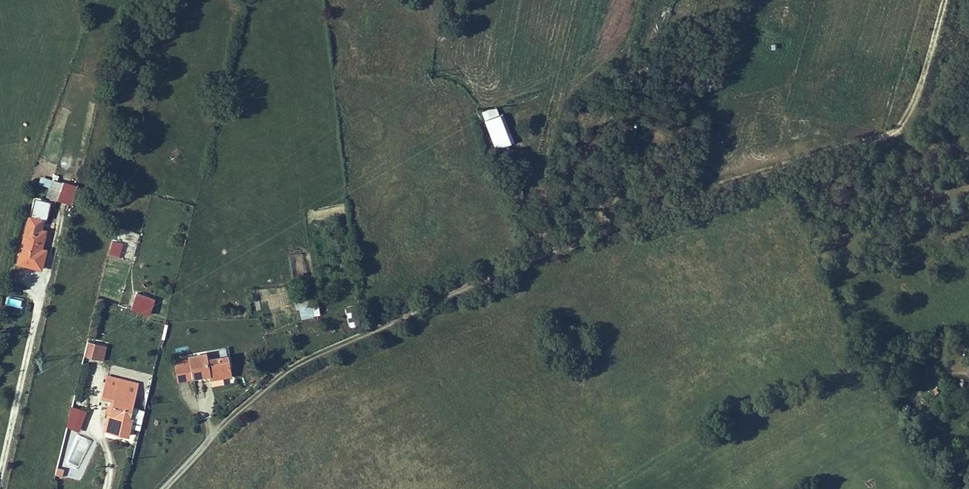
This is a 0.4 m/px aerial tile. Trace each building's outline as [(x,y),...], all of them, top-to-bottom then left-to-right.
[(495,148),(512,141),(498,104),(480,111),(495,148)] [(62,182),(53,179),(52,179),(47,197),(57,200),(62,182)] [(27,226),(19,263),(22,263),(41,268),(45,251),(40,249),(36,249),(37,243),(41,244),(44,231),(27,226)] [(112,239),(110,247),(122,250),(124,243),(112,239)] [(137,291),(131,307),(150,314),(156,298),(137,291)] [(295,296),(298,318),(318,316),(315,293),(295,296)] [(22,309),(23,298),(7,296),(6,307),(22,309)] [(104,359),(107,344),(88,340),(85,355),(104,359)] [(210,374),(213,374),(214,378),(232,375),(228,356),(207,360),(206,354),(190,357),(194,377),(210,374)] [(106,382),(103,395),(112,397),(112,400),(105,429),(120,432),(124,418),(129,419),(137,384),(120,380),(118,385),(106,382)]
